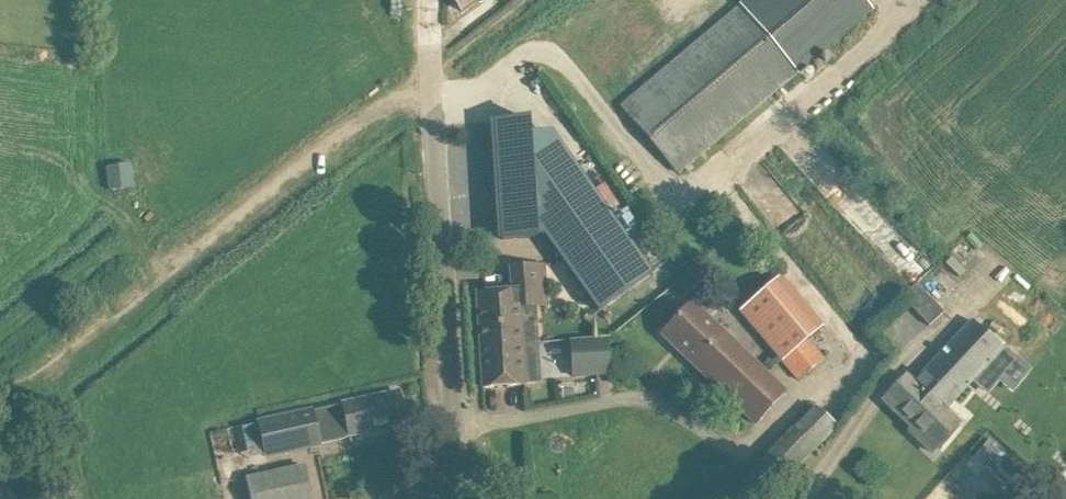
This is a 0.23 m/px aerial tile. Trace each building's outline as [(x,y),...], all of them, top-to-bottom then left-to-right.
[(461,12),(477,0),(451,0),(461,12)] [(799,73),(873,11),(864,0),(743,0),(739,4),(741,6),(623,106),(680,173),(799,73)] [(529,119),(494,121),(501,239),(536,237),(536,236),(545,235),(598,310),(652,273),(639,255),(562,145),(530,148),(529,119)] [(112,167),(115,189),(134,186),(131,164),(112,167)] [(594,185),(605,206),(613,201),(601,181),(594,185)] [(546,307),(546,300),(544,265),(510,267),(512,290),(477,292),(480,345),(521,343),(519,310),(539,309),(539,307),(546,307)] [(780,276),(739,311),(798,381),(825,359),(808,339),(822,327),(780,276)] [(900,350),(941,313),(913,283),(873,320),(900,350)] [(691,302),(662,335),(755,424),(784,391),(691,302)] [(587,376),(611,374),(609,337),(585,339),(587,376)] [(534,364),(540,364),(539,342),(521,343),(480,345),(483,387),(524,384),(535,383),(534,364)] [(945,411),(914,381),(908,375),(885,399),(917,430),(913,434),(931,452),(947,436),(958,424),(945,411)] [(340,405),(348,435),(382,427),(403,423),(397,393),(376,397),(340,405)] [(344,439),(348,435),(340,405),(314,411),(313,407),(256,420),(265,459),(321,446),(321,444),(344,439)] [(836,426),(815,407),(765,460),(786,480),(836,426)] [(252,498),(311,498),(303,466),(247,479),(252,498)]
